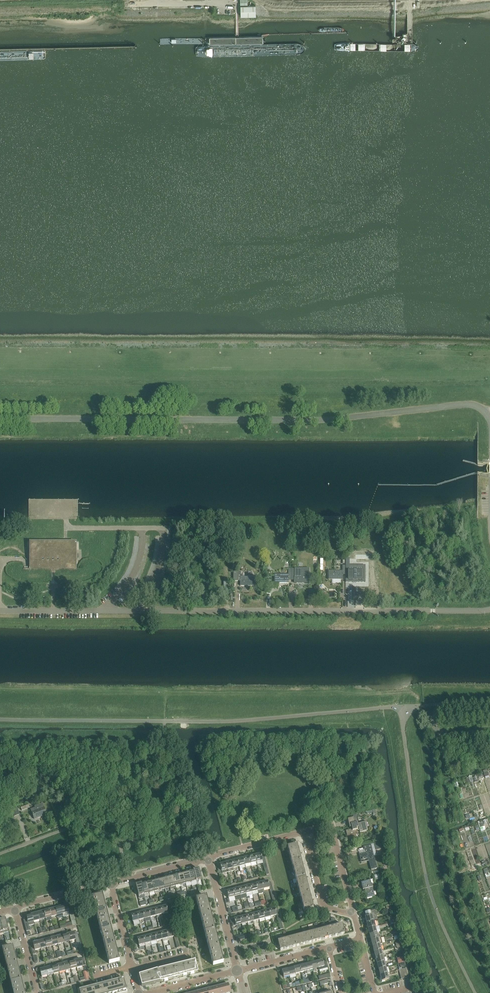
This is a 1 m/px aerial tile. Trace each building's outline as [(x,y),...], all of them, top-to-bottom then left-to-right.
[(256,16),(256,7),(256,5),(240,6),(241,16),(256,16)] [(236,36),(210,37),(210,44),(263,43),(263,36),(239,36),(236,36)] [(70,545),(69,544),(68,543),(67,543),(66,543),(64,543),(63,543),(62,544),(61,545),(30,545),(30,555),(30,564),(30,569),(52,569),(54,569),(68,569),(72,569),(75,569),(76,569),(76,565),(76,564),(76,545),(70,545)] [(343,575),(346,575),(346,566),(343,566),(343,572),(329,572),(329,580),(343,580),(343,575)] [(346,566),(346,575),(349,575),(349,580),(363,580),(363,572),(362,572),(362,568),(357,568),(357,572),(349,572),(349,566),(346,566)] [(292,578),(292,569),(288,569),(289,575),(275,575),(275,583),(289,583),(289,578),(292,578)] [(295,569),(292,569),(292,578),(295,578),(295,583),(309,583),(309,575),(295,575),(295,569)] [(237,573),(237,581),(241,581),(241,586),(255,586),(255,578),(241,578),(241,573),(237,573)] [(44,808),(32,812),(34,820),(47,815),(44,808)] [(349,833),(346,834),(348,840),(357,837),(355,831),(357,830),(358,831),(359,830),(360,833),(366,831),(364,823),(366,822),(358,824),(357,823),(355,824),(353,818),(347,820),(350,830),(348,830),(349,833)] [(297,845),(287,847),(292,864),(301,861),(297,845)] [(371,845),(363,847),(365,853),(359,855),(360,860),(368,858),(371,870),(377,869),(371,845)] [(261,854),(255,856),(257,863),(257,865),(263,864),(263,862),(262,861),(263,861),(262,859),(261,856),(261,854)] [(243,859),(245,866),(246,868),(251,867),(251,864),(249,857),(243,859)] [(301,861),(292,864),(296,880),(305,877),(301,861)] [(232,862),(226,863),(228,873),(234,871),(233,869),(232,862)] [(221,869),(218,869),(219,875),(228,873),(226,863),(220,865),(221,869)] [(199,869),(194,871),(196,881),(202,880),(199,869)] [(194,871),(188,872),(191,883),(196,881),(194,871)] [(173,876),(167,878),(171,890),(176,889),(173,876)] [(305,877),(296,880),(300,896),(309,893),(305,877)] [(167,878),(162,879),(165,890),(170,888),(170,890),(171,890),(167,878)] [(372,881),(361,883),(363,890),(364,889),(367,899),(375,897),(372,887),(373,887),(371,881),(372,881)] [(141,884),(136,886),(139,896),(144,895),(141,884)] [(244,887),(239,889),(240,896),(241,899),(247,898),(246,894),(244,887)] [(309,893),(300,896),(304,912),(313,909),(309,893)] [(102,896),(92,898),(96,915),(107,912),(105,905),(106,904),(104,903),(102,896)] [(206,897),(196,900),(200,916),(211,914),(209,907),(210,906),(208,904),(206,897)] [(55,909),(57,916),(58,919),(64,917),(61,907),(55,909)] [(366,917),(365,917),(367,923),(374,921),(378,920),(375,910),(365,913),(366,917)] [(107,912),(96,915),(101,931),(111,929),(109,922),(110,920),(108,919),(107,912)] [(211,914),(200,916),(205,933),(215,930),(213,923),(214,922),(212,921),(211,914)] [(34,922),(32,915),(26,916),(27,919),(24,920),(26,930),(27,932),(30,931),(29,926),(35,925),(34,922)] [(251,915),(246,916),(247,923),(248,926),(254,924),(253,922),(251,915)] [(235,923),(232,923),(233,927),(236,926),(242,925),(240,918),(234,919),(235,923)] [(6,919),(0,921),(4,933),(9,932),(6,919)] [(342,924),(326,929),(328,938),(344,934),(342,924)] [(111,929),(101,931),(105,948),(115,945),(113,938),(114,936),(113,936),(111,929)] [(326,929),(310,933),(312,942),(328,938),(326,929)] [(215,930),(205,933),(209,949),(219,947),(217,940),(218,938),(217,937),(215,930)] [(166,932),(161,933),(163,942),(169,941),(168,939),(166,932)] [(310,933),(294,937),(296,946),(312,942),(310,933)] [(296,946),(294,937),(278,941),(280,951),(296,946)] [(381,938),(378,939),(371,941),(373,946),(380,945),(382,944),(381,938)] [(115,945),(105,948),(109,963),(109,964),(119,962),(118,955),(118,953),(117,952),(115,945)] [(13,947),(3,950),(7,967),(17,964),(15,957),(16,956),(15,954),(13,947)] [(219,947),(209,949),(213,966),(223,963),(222,956),(222,954),(221,954),(219,947)] [(383,956),(376,958),(377,964),(384,962),(387,961),(386,956),(383,956)] [(81,959),(75,961),(77,968),(83,967),(83,966),(86,966),(84,959),(81,960),(81,959)] [(323,960),(317,962),(318,968),(319,970),(327,968),(326,963),(323,963),(323,960)] [(157,971),(139,977),(141,987),(160,983),(164,982),(164,983),(168,982),(168,981),(173,979),(174,980),(178,979),(177,978),(183,977),(183,978),(187,977),(187,976),(190,975),(190,976),(194,975),(194,974),(198,973),(195,962),(157,971)] [(17,964),(7,967),(11,983),(21,980),(20,973),(21,972),(19,971),(17,964)] [(305,965),(299,966),(301,973),(305,972),(305,975),(308,974),(305,965)] [(79,990),(80,992),(124,992),(127,992),(124,979),(79,990)] [(11,983),(14,992),(25,992),(24,990),(25,988),(23,987),(21,980),(11,983)]
